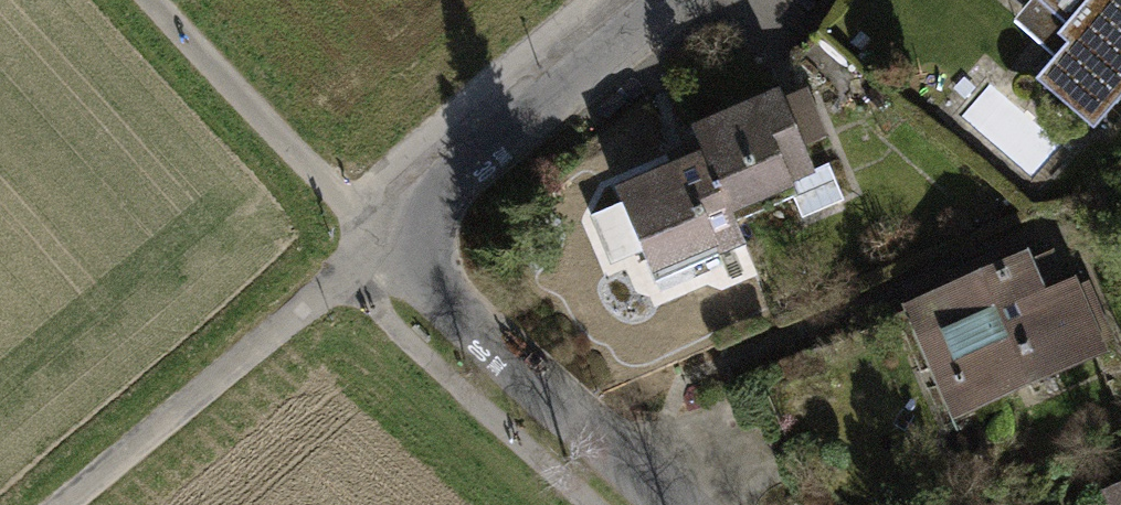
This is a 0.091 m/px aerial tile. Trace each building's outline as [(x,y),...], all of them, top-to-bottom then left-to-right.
[(1079,13),(1060,34),(1070,43),(1039,79),(1094,126),(1120,95),(1120,0),(1064,0),(1079,13)] [(816,33),(794,58),(844,102),(867,77),(816,33)] [(693,126),(699,140),(734,221),(796,195),(790,182),(815,172),(780,89),(693,126)] [(744,244),(734,221),(699,140),(684,147),(688,157),(616,188),(656,282),(744,244)] [(960,373),(972,401),(1097,348),(1071,287),(1066,289),(1051,255),(1025,266),(1024,262),(919,306),(934,341),(959,330),(974,367),(960,373)] [(1107,489),(1114,504),(1120,504),(1120,483),(1107,489)]
